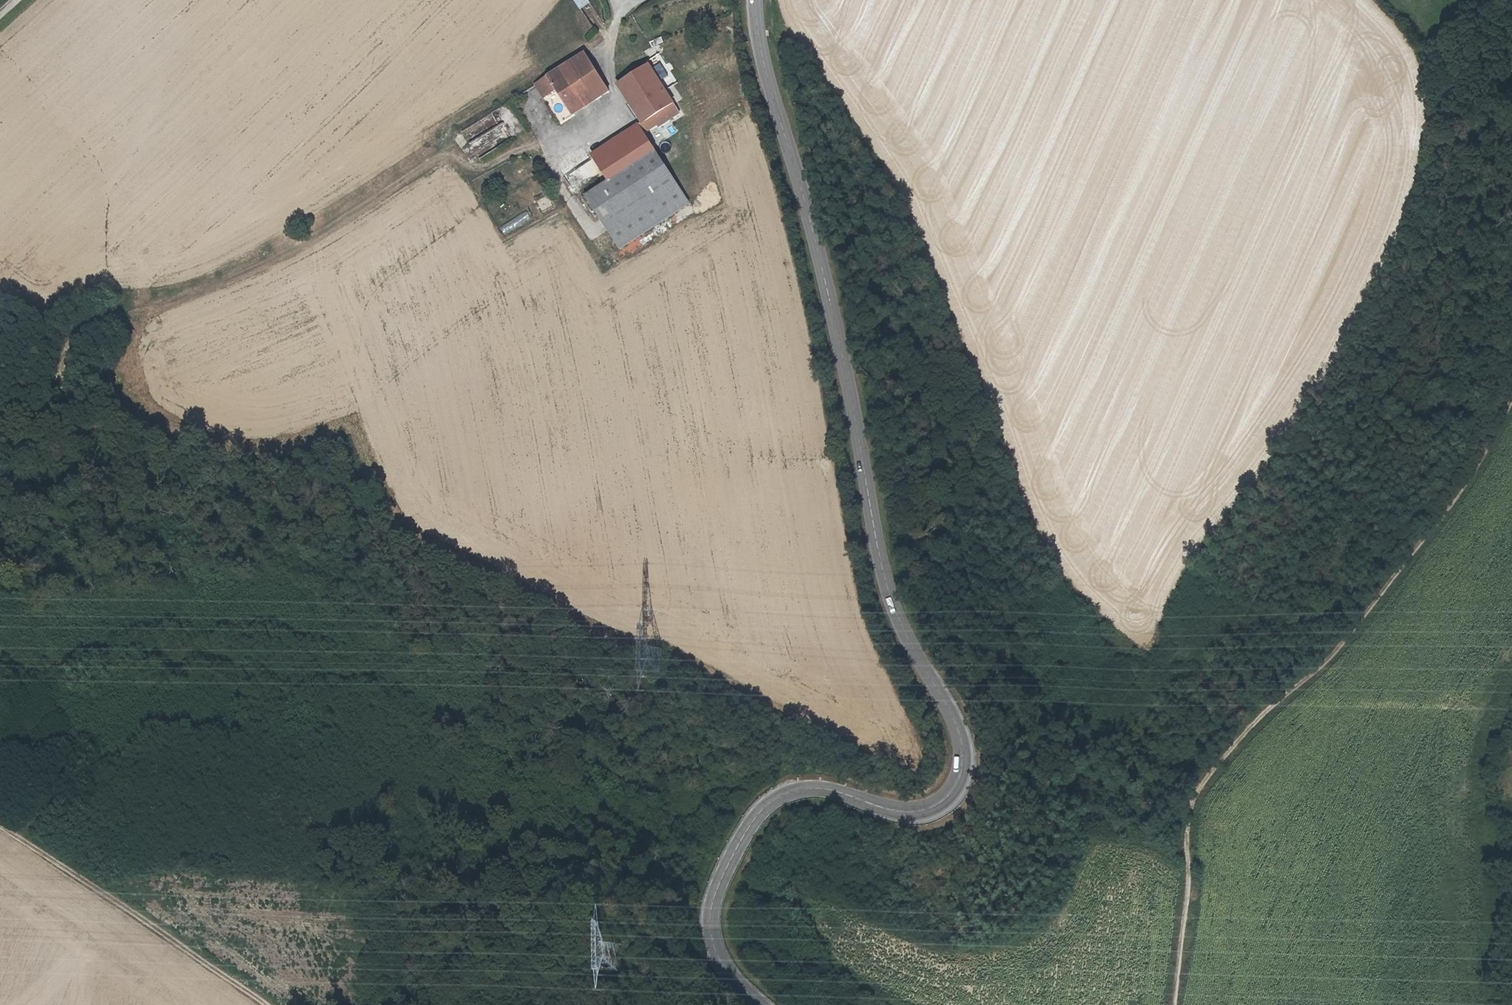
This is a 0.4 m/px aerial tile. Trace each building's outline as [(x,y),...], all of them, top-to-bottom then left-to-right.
[(579,10),(591,4),(589,0),(574,0),(579,10)] [(591,45),(602,39),(596,29),(586,35),(591,45)] [(548,94),(560,112),(585,96),(590,105),(602,97),(579,60),(529,90),(537,102),(548,94)] [(609,93),(613,99),(622,94),(642,124),(634,130),(640,139),(649,132),(651,135),(674,120),(642,71),(609,93)] [(613,99),(634,130),(642,124),(622,94),(613,99)] [(585,96),(560,112),(566,120),(590,105),(585,96)] [(479,158),(512,137),(495,112),(463,133),(479,158)] [(584,160),(590,170),(603,161),(614,178),(646,158),(644,155),(630,132),(584,160)] [(580,199),(614,254),(681,213),(646,158),(614,178),(600,187),(580,199)] [(590,170),(600,187),(614,178),(603,161),(590,170)] [(541,211),(550,206),(544,193),(534,198),(541,211)] [(504,234),(532,221),(528,211),(500,224),(504,234)]
